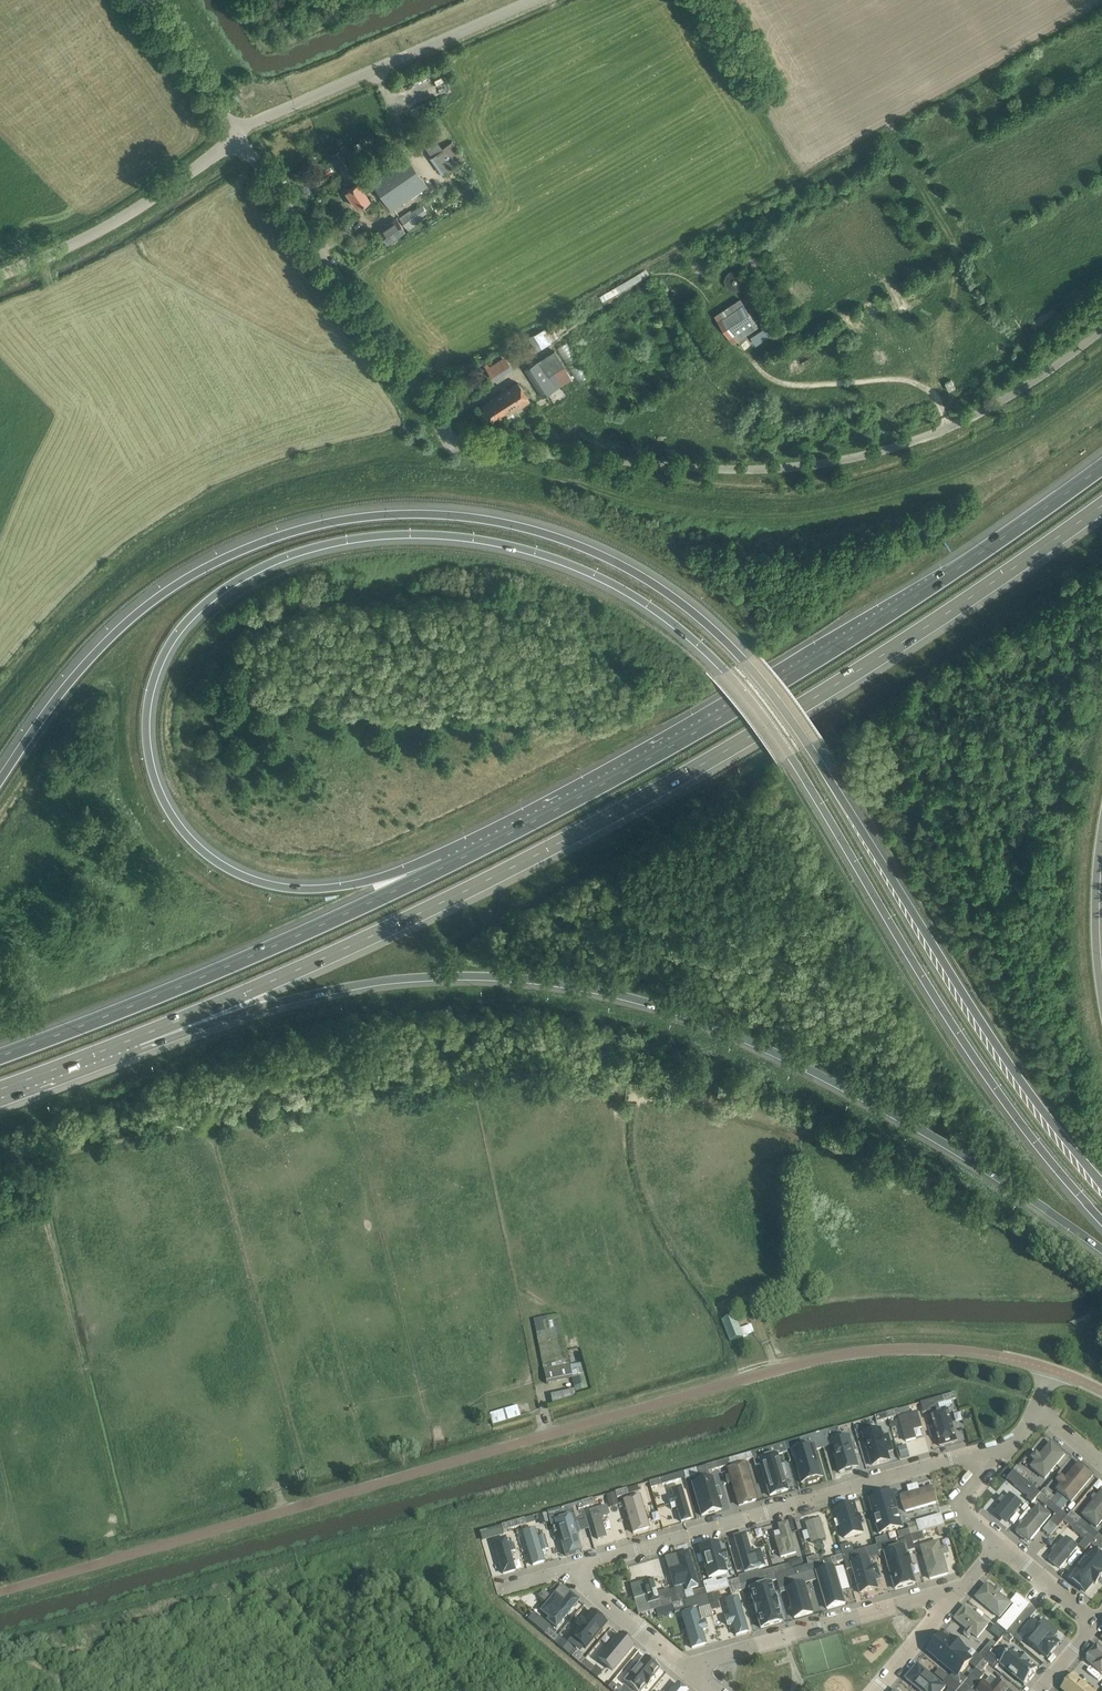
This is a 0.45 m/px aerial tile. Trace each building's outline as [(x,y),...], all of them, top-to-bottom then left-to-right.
[(996,89),(985,93),(987,98),(998,94),(996,89)] [(968,103),(965,114),(977,117),(979,105),(968,103)] [(927,129),(943,134),(948,117),(932,113),(927,129)] [(431,131),(420,139),(431,155),(429,157),(441,174),(463,158),(452,141),(442,148),(431,131)] [(344,145),(330,155),(345,177),(359,167),(344,145)] [(368,176),(375,186),(391,209),(427,185),(404,151),(368,176)] [(935,172),(928,176),(933,184),(940,180),(935,172)] [(357,183),(346,191),(357,207),(369,199),(365,193),(375,186),(368,176),(366,173),(355,181),(357,183)] [(942,184),(935,188),(940,196),(946,192),(942,184)] [(851,196),(831,208),(836,215),(856,203),(851,196)] [(952,200),(945,204),(949,212),(957,207),(952,200)] [(410,209),(399,217),(407,229),(418,221),(417,219),(422,216),(416,208),(416,207),(411,210),(410,209)] [(808,229),(823,222),(820,216),(805,223),(808,229)] [(397,218),(396,219),(379,230),(387,243),(405,230),(397,218)] [(967,224),(959,229),(963,236),(971,231),(967,224)] [(722,278),(733,291),(745,282),(735,268),(722,278)] [(943,288),(954,283),(949,272),(938,277),(943,288)] [(724,285),(721,283),(717,282),(714,284),(712,286),(711,290),(713,293),(716,295),(719,296),(722,294),(725,291),(725,288),(724,285)] [(741,299),(719,313),(722,318),(732,333),(735,338),(757,324),(741,299)] [(969,336),(978,330),(969,317),(960,323),(969,336)] [(551,323),(532,334),(540,347),(558,336),(551,323)] [(588,376),(568,342),(558,349),(578,382),(588,376)] [(533,346),(526,350),(529,355),(536,352),(533,346)] [(524,369),(542,397),(562,385),(554,372),(563,366),(554,350),(524,369)] [(487,363),(485,365),(492,377),(508,367),(502,358),(489,366),(487,363)] [(741,367),(726,375),(731,384),(746,376),(741,367)] [(529,400),(523,391),(518,382),(491,399),(482,405),(492,421),(504,413),(506,415),(529,400)] [(884,430),(897,425),(893,415),(880,421),(884,430)] [(554,424),(548,428),(556,439),(561,435),(554,424)] [(722,1321),(730,1342),(744,1336),(736,1315),(722,1321)] [(544,1381),(570,1376),(568,1363),(542,1368),(544,1381)] [(564,1392),(550,1395),(551,1402),(571,1397),(570,1394),(565,1396),(564,1392)] [(944,1396),(921,1403),(924,1414),(940,1409),(939,1407),(938,1404),(951,1400),(956,1398),(955,1393),(944,1396)] [(491,1425),(519,1416),(516,1405),(488,1414),(491,1425)] [(971,1408),(959,1411),(961,1421),(973,1418),(971,1408)] [(887,1413),(888,1418),(899,1415),(898,1410),(887,1413)] [(948,1410),(931,1416),(940,1448),(958,1443),(948,1410)] [(917,1440),(914,1431),(924,1429),(919,1412),(900,1418),(907,1443),(917,1440)] [(887,1413),(875,1416),(877,1421),(888,1418),(887,1413)] [(838,1427),(819,1433),(822,1446),(830,1444),(828,1437),(840,1434),(838,1427)] [(880,1429),(863,1434),(872,1465),(886,1461),(884,1454),(888,1453),(892,1452),(887,1435),(882,1436),(880,1429)] [(800,1438),(785,1443),(786,1449),(814,1441),(816,1448),(822,1446),(819,1433),(800,1438)] [(859,1466),(850,1434),(831,1440),(840,1471),(859,1466)] [(1067,1452),(1053,1440),(1042,1454),(1037,1450),(1032,1457),(1036,1461),(1032,1466),(1046,1477),(1067,1452)] [(785,1443),(750,1453),(752,1457),(752,1459),(753,1458),(755,1465),(760,1464),(758,1457),(777,1452),(778,1452),(779,1455),(787,1452),(786,1449),(785,1443)] [(814,1444),(793,1450),(803,1483),(824,1477),(814,1444)] [(906,1445),(899,1447),(902,1459),(910,1457),(906,1445)] [(760,1464),(769,1496),(788,1491),(784,1476),(787,1475),(784,1464),(781,1465),(777,1452),(758,1457),(760,1464)] [(716,1463),(718,1467),(752,1457),(750,1453),(716,1463)] [(729,1475),(725,1477),(727,1484),(731,1483),(732,1483),(738,1505),(756,1500),(745,1463),(727,1468),(729,1475)] [(1094,1475),(1080,1463),(1069,1476),(1065,1473),(1059,1480),(1063,1484),(1058,1489),(1072,1501),(1094,1475)] [(1017,1466),(1013,1471),(1023,1479),(1026,1474),(1017,1466)] [(682,1473),(684,1477),(697,1473),(696,1469),(682,1473)] [(1013,1471),(1006,1479),(1027,1497),(1026,1499),(1031,1504),(1041,1494),(1023,1479),(1013,1471)] [(677,1474),(661,1479),(662,1483),(679,1478),(677,1474)] [(692,1486),(700,1514),(711,1511),(721,1508),(718,1498),(721,1498),(718,1487),(715,1488),(712,1477),(691,1483),(692,1486)] [(909,1494),(900,1497),(905,1512),(936,1503),(931,1488),(920,1491),(918,1485),(907,1488),(909,1494)] [(638,1486),(614,1493),(616,1497),(616,1499),(640,1492),(638,1486)] [(673,1497),(669,1499),(670,1505),(672,1510),(677,1509),(681,1522),(690,1519),(681,1487),(671,1490),(673,1497)] [(1045,1490),(1041,1494),(1049,1501),(1052,1496),(1045,1490)] [(903,1528),(893,1492),(869,1498),(880,1535),(903,1528)] [(1083,1516),(1096,1527),(1101,1520),(1101,1492),(1099,1496),(1096,1494),(1093,1497),(1096,1500),(1083,1516)] [(614,1493),(606,1495),(609,1507),(618,1504),(616,1497),(614,1493)] [(1041,1494),(1037,1498),(1057,1515),(1052,1522),(1058,1527),(1068,1516),(1049,1501),(1041,1494)] [(1007,1524),(1023,1505),(1011,1495),(995,1514),(1007,1524)] [(632,1531),(640,1529),(648,1527),(639,1496),(623,1501),(632,1531)] [(593,1499),(580,1503),(582,1507),(594,1503),(593,1499)] [(862,1499),(856,1500),(857,1512),(864,1511),(862,1499)] [(580,1503),(546,1513),(548,1517),(548,1518),(549,1521),(550,1525),(555,1524),(555,1521),(571,1516),(573,1525),(577,1523),(576,1520),(585,1517),(582,1507),(580,1503)] [(855,1504),(836,1510),(845,1540),(864,1534),(855,1504)] [(601,1517),(608,1515),(606,1506),(589,1511),(597,1538),(606,1536),(604,1529),(602,1523),(601,1517)] [(1029,1541),(1050,1515),(1039,1506),(1018,1531),(1029,1541)] [(1072,1512),(1068,1517),(1077,1524),(1081,1519),(1072,1512)] [(546,1513),(538,1515),(540,1524),(549,1521),(548,1517),(546,1513)] [(941,1514),(916,1522),(919,1532),(921,1532),(937,1527),(944,1525),(943,1522),(941,1516),(941,1514)] [(571,1516),(555,1521),(555,1524),(565,1556),(580,1551),(575,1534),(580,1533),(579,1531),(577,1523),(573,1525),(571,1516)] [(1068,1517),(1065,1521),(1073,1528),(1077,1524),(1068,1517)] [(821,1519),(806,1524),(808,1530),(811,1539),(812,1543),(827,1539),(821,1519)] [(1081,1519),(1077,1524),(1085,1531),(1089,1526),(1081,1519)] [(774,1538),(780,1557),(797,1552),(788,1522),(778,1524),(780,1531),(781,1536),(774,1538)] [(1084,1539),(1089,1534),(1085,1531),(1077,1524),(1073,1528),(1073,1529),(1084,1539)] [(501,1526),(478,1532),(481,1540),(503,1534),(502,1530),(501,1526)] [(534,1529),(522,1533),(532,1566),(544,1563),(541,1552),(548,1550),(544,1536),(537,1538),(534,1529)] [(904,1537),(910,1535),(912,1535),(910,1529),(908,1529),(899,1532),(901,1538),(904,1537)] [(912,1535),(910,1535),(913,1545),(924,1541),(921,1532),(919,1532),(912,1535)] [(744,1534),(733,1538),(744,1575),(765,1569),(759,1551),(750,1554),(744,1534)] [(910,1535),(904,1537),(906,1543),(909,1552),(914,1550),(913,1545),(910,1535)] [(887,1536),(876,1539),(877,1545),(889,1541),(887,1536)] [(506,1537),(493,1541),(503,1575),(515,1571),(510,1553),(515,1552),(513,1544),(508,1545),(506,1537)] [(877,1545),(876,1545),(878,1552),(906,1543),(904,1537),(901,1538),(896,1539),(889,1541),(877,1545)] [(1055,1552),(1049,1559),(1061,1569),(1078,1548),(1066,1538),(1059,1548),(1056,1545),(1052,1550),(1055,1552)] [(1100,1552),(1101,1549),(1101,1545),(1095,1539),(1091,1544),(1100,1552)] [(941,1540),(922,1546),(932,1580),(950,1574),(945,1556),(943,1547),(941,1540)] [(718,1542),(699,1548),(708,1579),(727,1573),(724,1562),(721,1553),(718,1542)] [(851,1543),(839,1547),(840,1549),(841,1554),(842,1555),(853,1552),(851,1543)] [(905,1545),(884,1551),(896,1590),(917,1584),(912,1567),(913,1567),(910,1555),(908,1555),(905,1545)] [(866,1558),(863,1549),(853,1552),(842,1555),(843,1561),(846,1570),(852,1568),(860,1595),(878,1589),(876,1582),(881,1581),(876,1565),(871,1566),(868,1558),(866,1558)] [(1095,1549),(1070,1578),(1086,1591),(1094,1582),(1096,1583),(1101,1576),(1101,1555),(1095,1549)] [(679,1566),(669,1569),(673,1583),(674,1587),(685,1584),(686,1590),(698,1587),(696,1581),(687,1552),(676,1555),(679,1566)] [(842,1555),(831,1558),(832,1564),(843,1561),(842,1555)] [(818,1557),(806,1560),(808,1565),(819,1562),(818,1557)] [(790,1569),(803,1565),(801,1558),(788,1562),(789,1565),(790,1569)] [(819,1562),(808,1565),(810,1572),(816,1570),(829,1567),(828,1565),(826,1560),(823,1561),(819,1562)] [(810,1572),(808,1565),(786,1572),(774,1575),(776,1582),(778,1590),(790,1586),(788,1579),(810,1572)] [(784,1566),(772,1569),(774,1575),(786,1572),(784,1566)] [(848,1604),(836,1566),(817,1572),(828,1609),(848,1604)] [(772,1569),(761,1572),(763,1578),(774,1575),(772,1569)] [(748,1574),(737,1577),(738,1579),(740,1585),(750,1582),(763,1578),(761,1572),(761,1570),(748,1574)] [(763,1578),(750,1582),(752,1589),(776,1582),(774,1575),(763,1578)] [(727,1582),(727,1579),(716,1582),(715,1579),(703,1582),(707,1595),(729,1588),(727,1582)] [(738,1579),(727,1582),(729,1588),(740,1585),(738,1579)] [(642,1584),(630,1588),(633,1600),(636,1599),(645,1597),(648,1605),(659,1602),(656,1593),(652,1580),(641,1583),(642,1584)] [(771,1584),(748,1590),(760,1630),(782,1623),(771,1584)] [(804,1584),(786,1590),(795,1619),(813,1613),(804,1584)] [(986,1584),(975,1598),(1000,1619),(1011,1605),(1000,1595),(994,1590),(986,1584)] [(740,1585),(729,1588),(731,1594),(741,1591),(740,1585)] [(681,1586),(668,1589),(672,1602),(684,1598),(681,1586)] [(554,1595),(540,1612),(548,1618),(546,1621),(555,1629),(579,1601),(569,1593),(563,1588),(556,1596),(554,1595)] [(704,1589),(693,1592),(695,1598),(706,1595),(704,1589)] [(667,1590),(656,1593),(659,1602),(661,1608),(666,1607),(672,1605),(667,1590)] [(718,1602),(717,1599),(716,1594),(715,1593),(707,1596),(710,1605),(718,1602)] [(686,1601),(672,1605),(674,1612),(674,1613),(697,1606),(698,1608),(709,1605),(706,1595),(695,1598),(694,1598),(686,1601)] [(1000,1621),(998,1624),(1007,1632),(1029,1605),(1017,1595),(1011,1602),(1015,1605),(1001,1621),(1000,1621)] [(636,1599),(633,1600),(638,1615),(661,1608),(659,1602),(648,1605),(645,1597),(636,1599)] [(730,1616),(724,1618),(727,1628),(732,1627),(735,1636),(747,1633),(737,1598),(726,1601),(730,1616)] [(977,1640),(989,1625),(966,1605),(953,1620),(966,1631),(963,1635),(968,1638),(971,1635),(977,1640)] [(1036,1611),(1029,1605),(1007,1632),(1006,1633),(1013,1639),(1014,1637),(1030,1619),(1036,1611)] [(585,1648),(606,1624),(591,1611),(582,1622),(581,1621),(576,1627),(577,1627),(570,1636),(585,1648)] [(695,1611),(681,1615),(692,1649),(705,1645),(702,1633),(707,1631),(704,1622),(699,1624),(695,1611)] [(533,1613),(528,1620),(544,1633),(548,1629),(550,1627),(533,1613)] [(1030,1619),(1014,1637),(1021,1643),(1024,1639),(1047,1658),(1059,1643),(1054,1639),(1038,1626),(1030,1619)] [(996,1626),(991,1632),(999,1639),(1004,1632),(996,1626)] [(548,1629),(544,1633),(554,1642),(558,1637),(555,1634),(556,1632),(550,1627),(548,1629)] [(972,1658),(943,1633),(927,1651),(954,1674),(957,1676),(960,1672),(972,1658)] [(1006,1633),(1002,1637),(1010,1643),(1013,1639),(1006,1633)] [(634,1647),(619,1634),(597,1659),(613,1672),(634,1647)] [(554,1642),(571,1657),(576,1651),(567,1642),(559,1636),(554,1642)] [(992,1640),(980,1655),(984,1659),(990,1652),(997,1644),(992,1640)] [(1101,1674),(1101,1649),(1097,1645),(1090,1654),(1087,1657),(1087,1662),(1093,1666),(1101,1674)] [(1001,1662),(1000,1664),(1003,1666),(1025,1684),(1029,1679),(1030,1680),(1034,1675),(1033,1674),(1038,1669),(1029,1662),(1030,1661),(1023,1655),(1022,1656),(1013,1648),(1001,1662)] [(995,1669),(1000,1664),(1001,1662),(990,1652),(984,1659),(984,1660),(989,1664),(995,1669)] [(584,1660),(576,1653),(572,1657),(581,1665),(584,1660)] [(645,1656),(638,1665),(636,1663),(630,1670),(632,1672),(625,1680),(638,1690),(641,1690),(646,1685),(647,1685),(654,1676),(653,1676),(660,1668),(645,1656)] [(584,1660),(581,1665),(596,1678),(601,1672),(594,1666),(593,1667),(584,1660)] [(961,1687),(966,1690),(969,1690),(972,1687),(973,1688),(984,1674),(982,1672),(989,1664),(984,1660),(976,1669),(968,1679),(961,1687)] [(918,1662),(905,1677),(922,1690),(942,1690),(946,1686),(943,1684),(918,1662)] [(954,1674),(950,1678),(961,1687),(968,1679),(960,1672),(957,1676),(954,1674)] [(1062,1688),(1065,1690),(1092,1690),(1073,1675),(1062,1688)] [(948,1690),(957,1690),(961,1687),(950,1678),(949,1677),(943,1684),(946,1686),(950,1689),(948,1690)] [(978,1690),(979,1690),(1011,1690),(1007,1688),(998,1680),(997,1681),(993,1686),(987,1681),(986,1680),(978,1690)] [(620,1690),(612,1682),(607,1688),(611,1690),(619,1690),(620,1690)] [(677,1682),(669,1690),(687,1690),(677,1682)]
